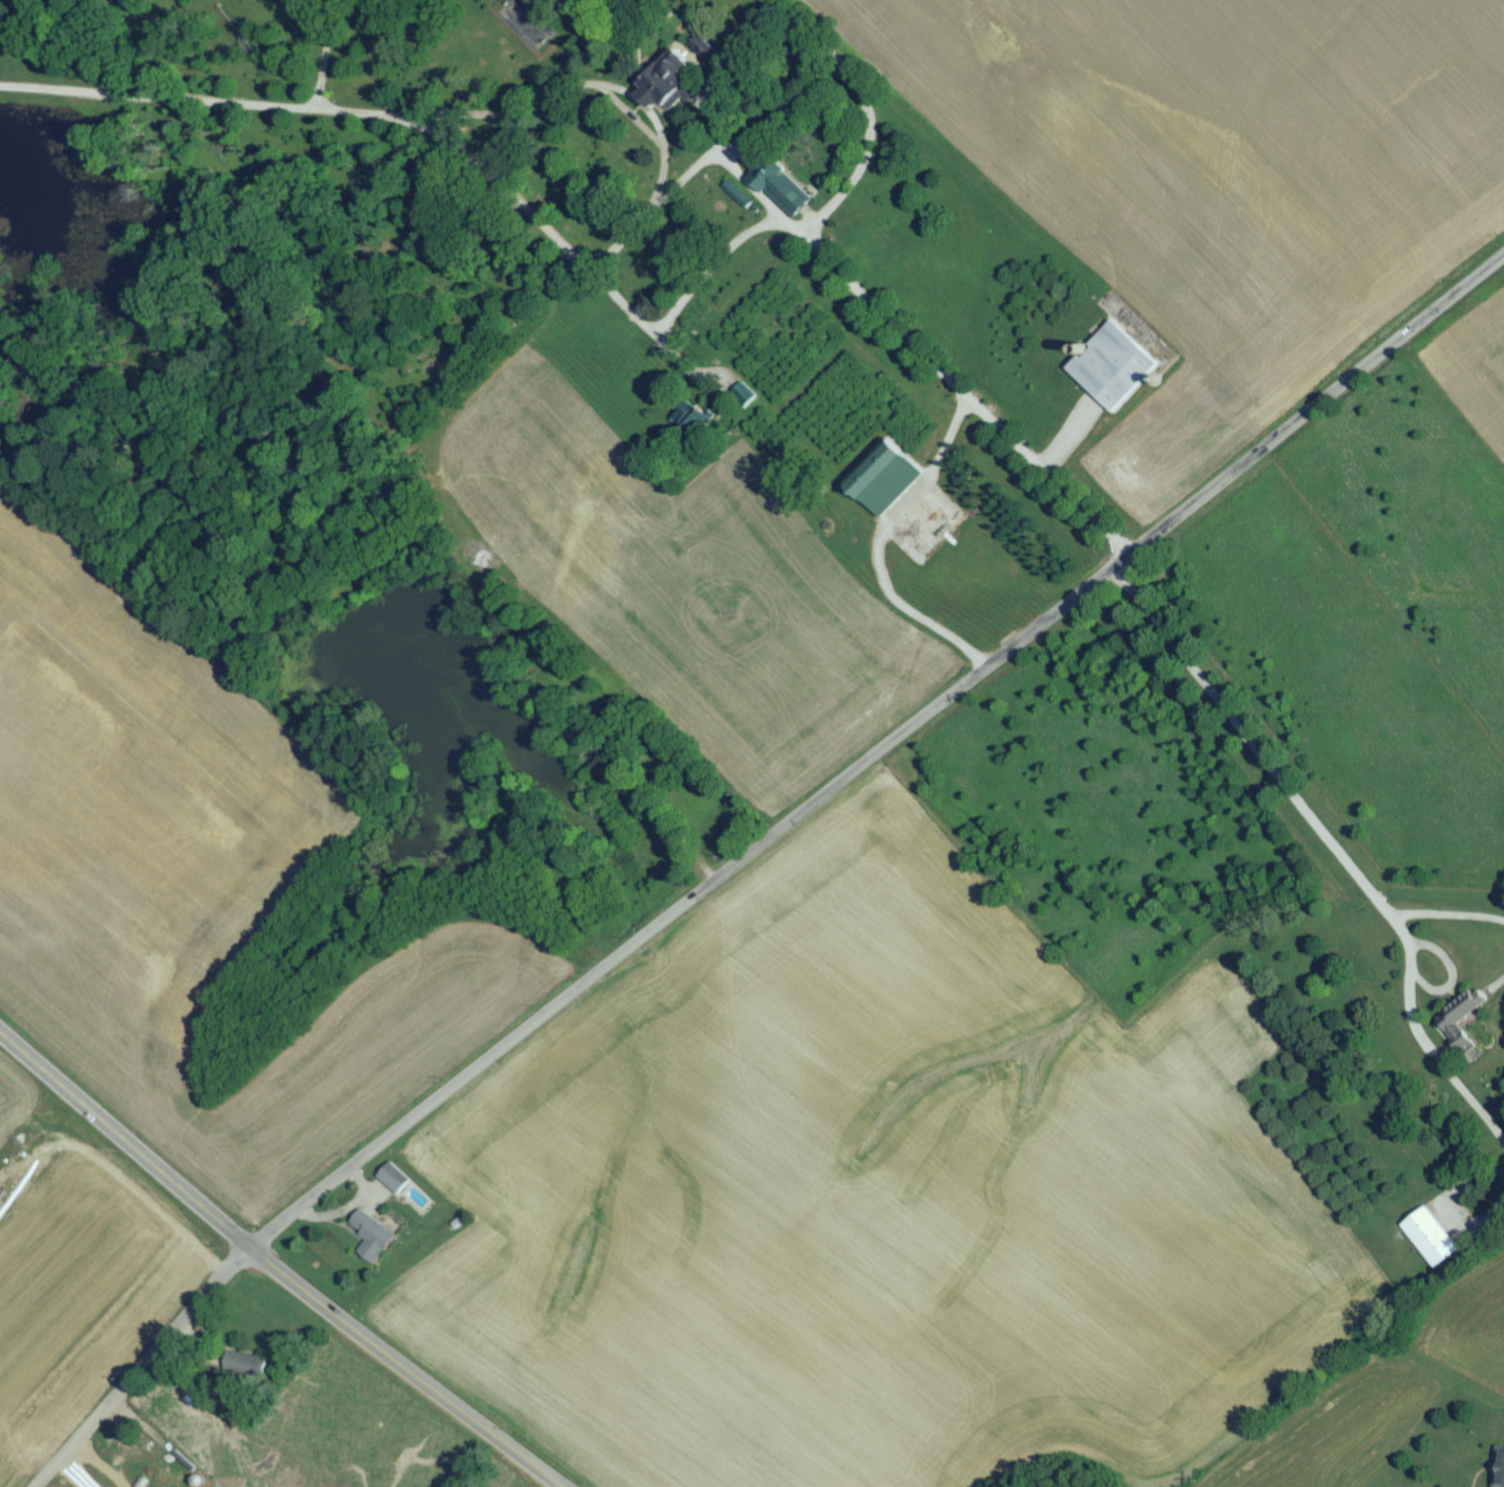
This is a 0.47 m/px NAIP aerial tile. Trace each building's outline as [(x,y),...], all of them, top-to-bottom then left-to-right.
[(507,35),(533,34),(531,3),(505,5),(507,35)] [(708,70),(714,64),(697,46),(691,51),(708,70)] [(635,89),(640,95),(634,100),(648,115),(657,108),(666,118),(683,104),(687,108),(697,99),(681,81),(694,69),(678,51),(635,89)] [(793,226),(813,203),(770,165),(760,176),(754,171),(744,182),(793,226)] [(1157,369),(1111,326),(1065,376),(1111,419),(1157,369)] [(923,480),(886,444),(842,489),(879,526),(923,480)] [(1481,1011),(1470,995),(1431,1023),(1459,1062),(1474,1051),(1457,1028),(1481,1011)] [(396,1201),(410,1187),(390,1166),(375,1180),(396,1201)] [(1433,1274),(1458,1256),(1426,1211),(1401,1229),(1433,1274)] [(365,1243),(355,1258),(373,1271),(395,1240),(358,1214),(347,1230),(365,1243)] [(266,1364),(226,1355),(221,1376),(261,1385),(266,1364)] [(1494,1451),(1492,1486),(1503,1486),(1503,1451),(1494,1451)]
